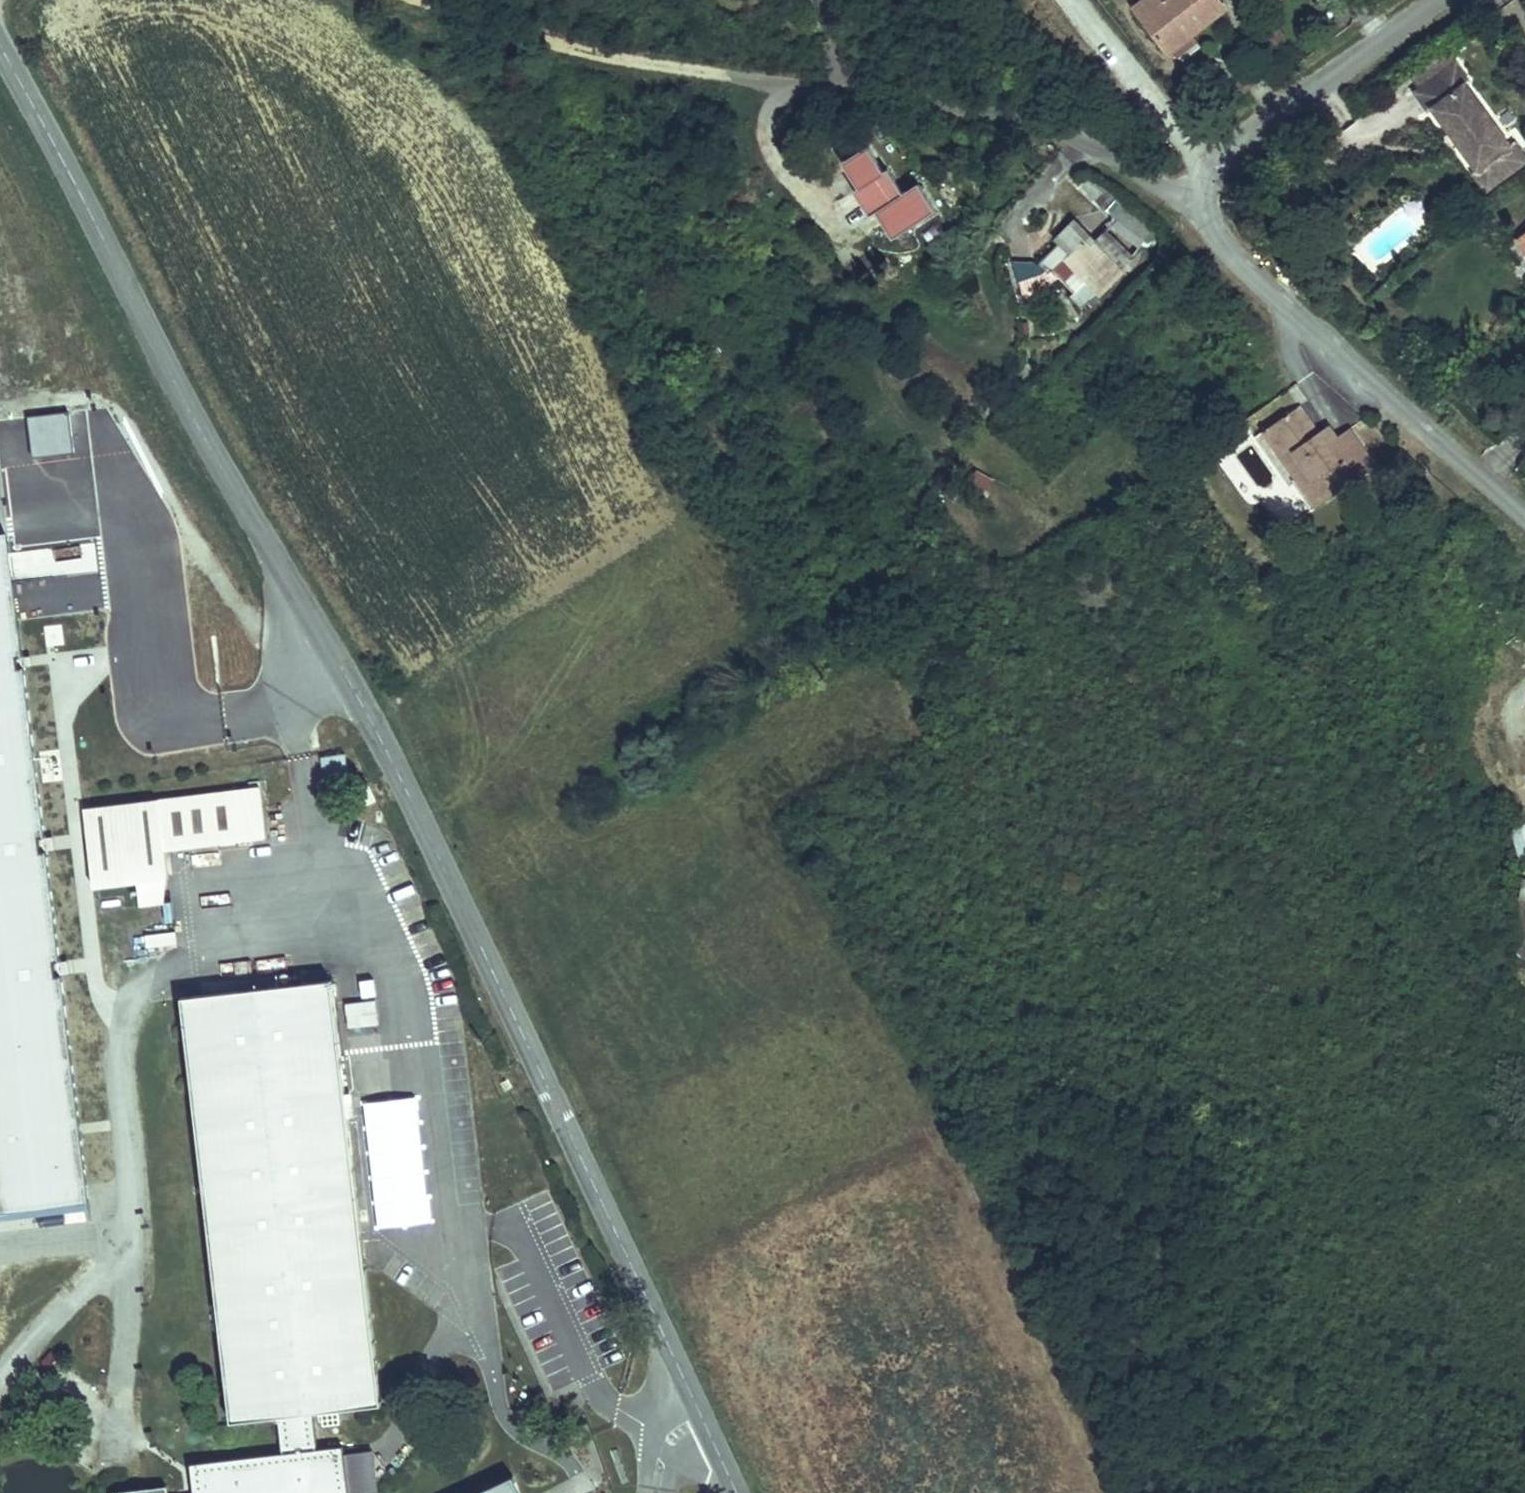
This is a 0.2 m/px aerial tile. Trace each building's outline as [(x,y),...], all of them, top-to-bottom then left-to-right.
[(1225,0),(1133,0),(1130,2),(1166,53),(1229,5),(1225,0)] [(1457,46),(1412,79),(1486,189),(1524,162),(1524,139),(1457,46)] [(866,138),(840,154),(856,179),(852,182),(868,207),(873,204),(889,231),(933,204),(916,177),(901,186),(886,161),(881,164),(866,138)] [(1035,237),(1076,284),(1121,245),(1107,228),(1103,232),(1072,197),(1056,212),(1060,215),(1035,237)] [(1015,275),(1026,296),(1051,283),(1039,262),(1015,275)] [(1296,403),(1264,422),(1319,503),(1382,456),(1344,408),(1314,427),(1296,403)] [(1516,824),(1522,853),(1524,853),(1524,822),(1516,824)] [(272,826),(95,848),(105,926),(147,921),(150,947),(171,944),(176,917),(172,886),(277,873),(272,826)] [(332,987),(329,956),(292,960),(296,991),(332,987)] [(338,1442),(319,1444),(316,1413),(381,1406),(332,987),(296,991),(187,1004),(235,1423),(284,1417),(287,1448),(190,1459),(194,1492),(344,1492),(338,1442)] [(511,1079),(502,1084),(507,1094),(515,1089),(511,1079)] [(167,1482),(111,1488),(112,1492),(169,1492),(167,1482)]
